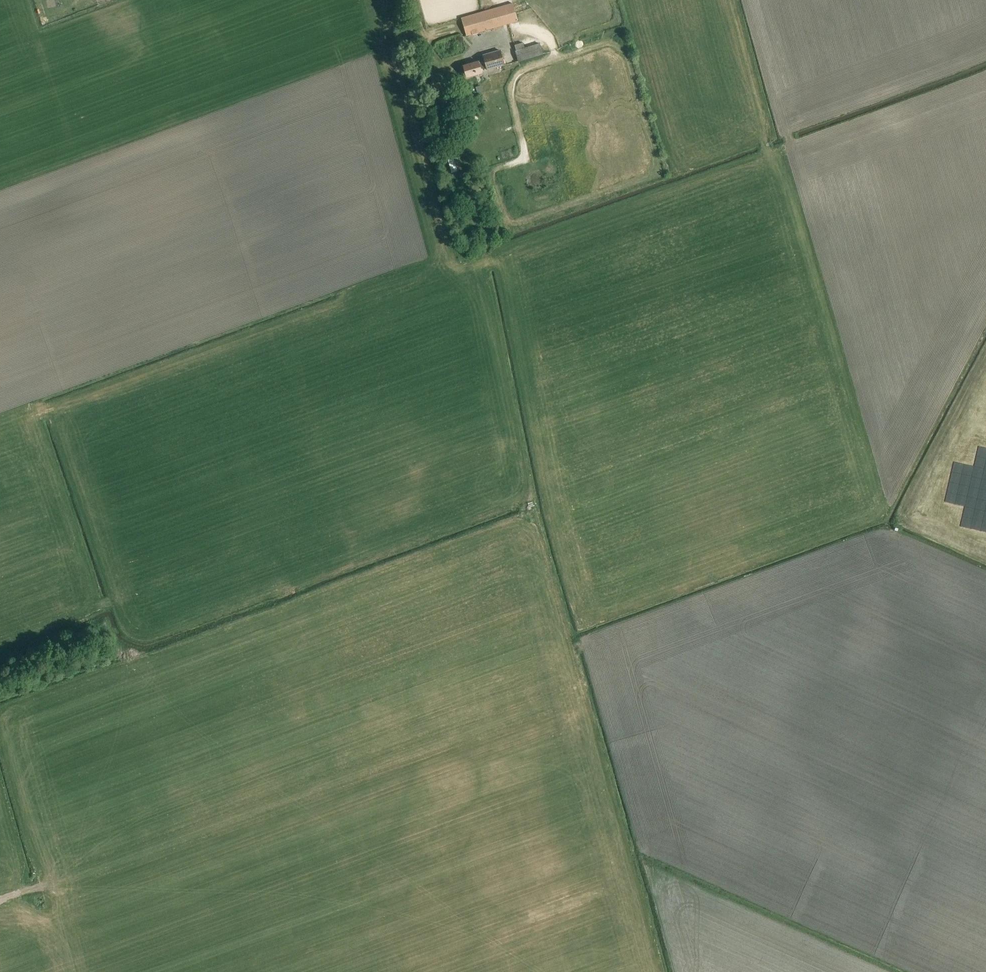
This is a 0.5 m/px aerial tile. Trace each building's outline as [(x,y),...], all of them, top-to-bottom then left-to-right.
[(517,21),(512,3),(461,18),(466,36),(517,21)] [(523,48),(515,51),(518,62),(543,54),(540,43),(523,48)] [(483,55),(485,60),(479,61),(462,66),(466,78),(482,73),(481,69),(487,67),(487,70),(504,65),(500,50),(483,55)] [(457,172),(452,155),(446,156),(451,173),(457,172)] [(954,462),(944,502),(964,507),(960,527),(985,533),(985,448),(978,446),(974,467),(954,462)]
